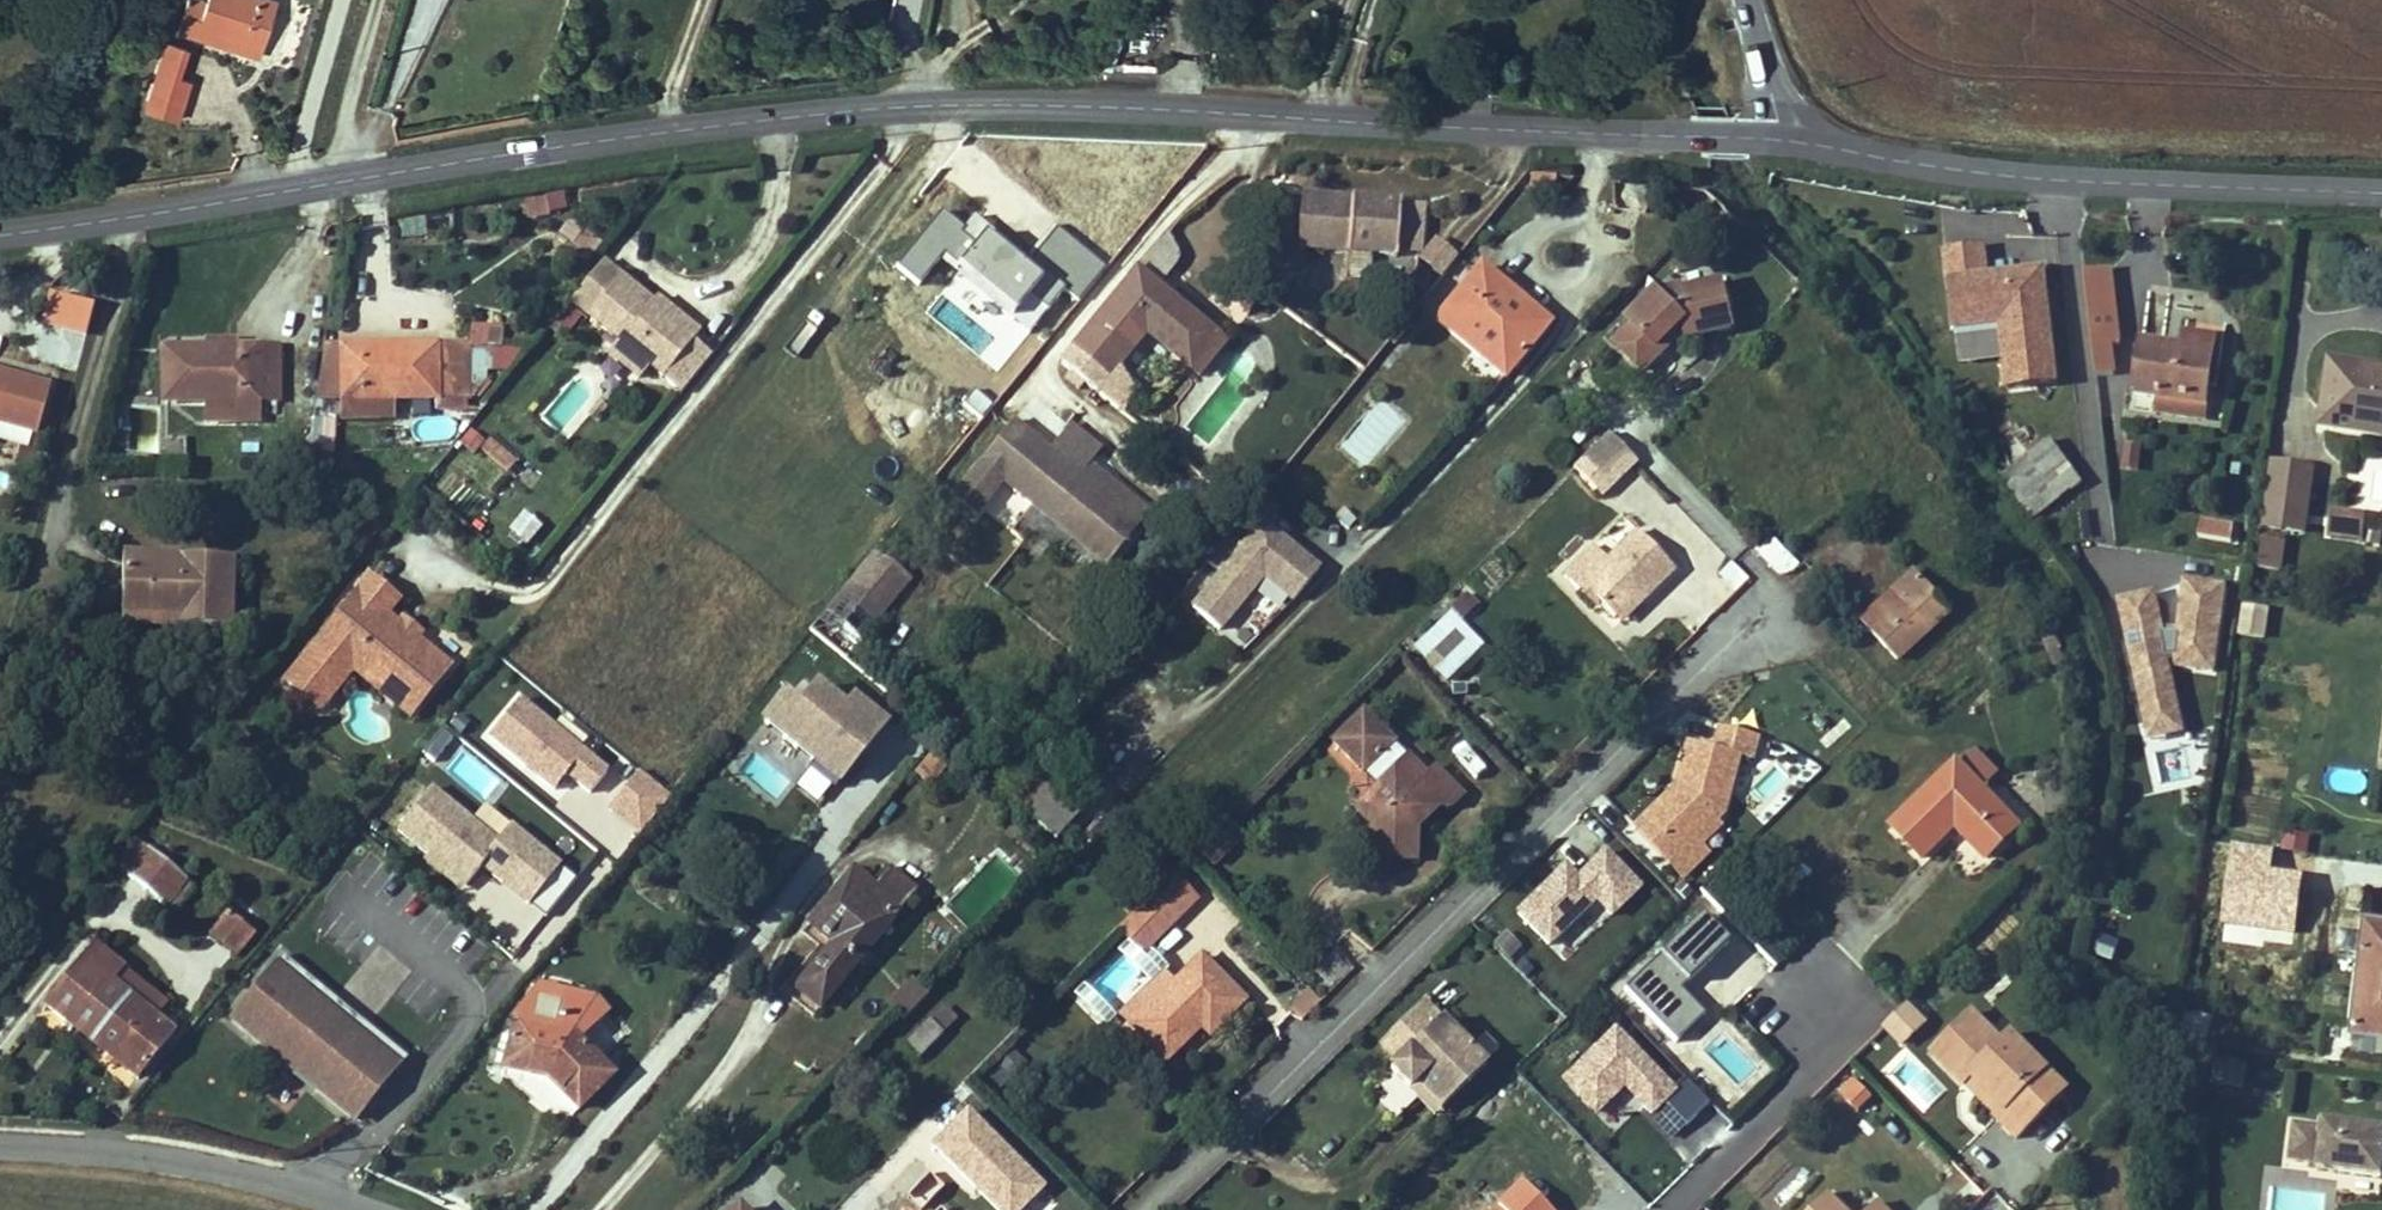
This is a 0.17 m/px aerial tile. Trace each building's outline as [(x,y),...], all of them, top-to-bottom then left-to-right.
[(261,48),(276,1),(272,0),(207,0),(207,1),(203,0),(188,0),(179,30),(196,36),(198,28),(261,48)] [(198,28),(196,36),(259,56),(261,48),(198,28)] [(147,108),(179,119),(190,81),(178,78),(187,49),(167,42),(147,108)] [(1618,181),(1617,209),(1650,210),(1651,182),(1618,181)] [(1398,246),(1401,202),(1306,195),(1301,250),(1349,254),(1372,255),(1397,257),(1398,246)] [(1426,204),(1401,202),(1398,246),(1423,248),(1426,204)] [(934,260),(1029,331),(1062,287),(1079,300),(1106,264),(1049,222),(1023,257),(968,217),(962,226),(936,207),(892,267),(916,285),(934,260)] [(2057,384),(2046,262),(1987,267),(1985,240),(1941,244),(1948,327),(1997,323),(2003,388),(2057,384)] [(1372,255),(1349,254),(1348,274),(1371,276),(1372,255)] [(588,318),(621,277),(603,262),(570,303),(588,318)] [(2080,268),(2096,375),(2124,371),(2108,263),(2080,268)] [(1548,324),(1481,268),(1436,321),(1504,377),(1548,324)] [(1145,333),(1143,332),(1149,325),(1187,357),(1188,366),(1187,368),(1192,373),(1193,373),(1194,373),(1195,374),(1196,374),(1197,374),(1198,374),(1199,374),(1199,373),(1200,374),(1201,373),(1202,372),(1225,344),(1216,336),(1216,335),(1137,271),(1061,363),(1097,392),(1113,372),(1145,333)] [(663,378),(699,333),(684,320),(679,327),(652,306),(654,303),(653,302),(621,277),(588,318),(618,341),(649,366),(663,378)] [(1733,327),(1722,283),(1679,293),(1678,293),(1679,299),(1666,301),(1660,295),(1659,294),(1657,293),(1629,321),(1634,326),(1616,344),(1644,372),(1663,353),(1658,348),(1671,335),(1682,333),(1687,332),(1689,338),(1733,327)] [(1679,299),(1678,293),(1679,293),(1679,289),(1659,294),(1660,295),(1666,301),(1679,299)] [(679,327),(684,320),(656,298),(653,302),(654,303),(652,306),(679,327)] [(1187,357),(1149,325),(1143,332),(1145,333),(1187,368),(1188,366),(1187,357)] [(501,348),(502,329),(472,328),(471,347),(501,348)] [(1663,353),(1682,333),(1671,335),(1658,348),(1663,353)] [(2213,353),(2215,340),(2185,335),(2184,349),(2213,353)] [(649,366),(618,341),(608,353),(639,378),(649,366)] [(2209,388),(2213,353),(2184,349),(2142,343),(2134,395),(2157,398),(2156,412),(2204,419),(2209,388)] [(471,400),(486,379),(486,371),(506,371),(524,350),(501,348),(471,347),(465,347),(465,344),(324,347),(317,398),(343,399),(343,419),(393,418),(393,398),(437,398),(437,410),(466,409),(466,400),(471,400)] [(278,400),(278,347),(219,348),(219,352),(209,352),(209,348),(163,348),(163,401),(206,400),(258,400),(278,400)] [(2330,361),(2329,367),(2381,374),(2381,368),(2330,361)] [(2329,367),(2321,426),(2381,435),(2381,374),(2329,367)] [(1130,386),(1113,372),(1097,392),(1119,412),(1130,386)] [(49,388),(0,374),(0,423),(37,433),(49,388)] [(123,412),(124,402),(113,400),(111,411),(123,412)] [(258,420),(258,400),(206,400),(206,421),(258,420)] [(334,456),(335,422),(313,420),(309,455),(332,456),(334,456)] [(1107,565),(1149,512),(1089,464),(1080,476),(1013,421),(980,462),(958,489),(990,515),(1012,489),(1048,517),(1107,565)] [(491,433),(479,445),(504,470),(516,458),(491,433)] [(1600,497),(1636,462),(1609,434),(1573,469),(1600,497)] [(2082,483),(2051,440),(2016,466),(2046,509),(2050,506),(2082,483)] [(2139,473),(2142,446),(2126,444),(2123,470),(2139,473)] [(2304,532),(2312,468),(2274,462),(2265,527),(2304,532)] [(2046,509),(2016,466),(2002,477),(2031,520),(2046,509)] [(2057,516),(2088,493),(2082,483),(2050,506),(2057,516)] [(1359,538),(1355,534),(1362,526),(1343,507),(1336,515),(1335,514),(1323,528),(1346,551),(1359,538)] [(522,547),(540,523),(521,508),(503,532),(522,547)] [(2360,542),(2363,516),(2334,512),(2330,539),(2360,542)] [(2234,527),(2201,522),(2198,540),(2231,545),(2234,527)] [(1219,575),(1189,611),(1219,636),(1264,583),(1292,606),(1321,572),(1262,523),(1241,549),(1228,538),(1206,564),(1219,575)] [(1647,597),(1674,570),(1637,532),(1608,561),(1594,547),(1564,576),(1578,591),(1582,586),(1597,601),(1614,618),(1641,591),(1647,597)] [(2381,536),(2381,534),(2370,532),(2368,544),(2380,546),(2381,536)] [(2280,572),(2284,542),(2263,539),(2259,569),(2280,572)] [(1802,567),(1776,540),(1761,555),(1768,563),(1777,572),(1781,574),(1785,575),(1790,574),(1798,570),(1802,567)] [(911,581),(874,551),(844,587),(881,617),(911,581)] [(232,604),(233,558),(123,555),(121,612),(179,614),(178,625),(232,627),(232,616),(232,604)] [(1751,579),(1734,563),(1723,574),(1740,591),(1751,579)] [(1898,660),(1951,612),(1925,583),(1914,572),(1861,621),(1898,660)] [(2196,599),(2199,576),(2175,573),(2172,596),(2196,599)] [(409,647),(392,633),(399,625),(398,624),(387,615),(399,600),(370,576),(285,681),(306,698),(322,679),(336,691),(353,670),(359,663),(387,686),(391,681),(411,697),(426,680),(434,687),(450,666),(417,640),(416,638),(409,647)] [(1597,601),(1582,586),(1578,591),(1593,606),(1597,601)] [(846,660),(881,617),(844,587),(809,630),(846,660)] [(1619,623),(1647,597),(1641,591),(1614,618),(1619,623)] [(1479,608),(1466,595),(1450,611),(1463,624),(1479,608)] [(2270,612),(2242,608),(2238,639),(2267,643),(2270,612)] [(178,625),(179,614),(121,612),(121,624),(178,625)] [(1447,680),(1481,645),(1450,614),(1416,648),(1447,680)] [(417,640),(422,634),(403,618),(398,624),(399,625),(392,633),(409,647),(416,638),(417,640)] [(2063,657),(2053,631),(2042,635),(2053,660),(2063,657)] [(410,717),(434,687),(426,680),(411,697),(391,681),(387,686),(359,663),(353,670),(410,717)] [(320,709),(336,691),(322,679),(306,698),(320,709)] [(783,698),(757,729),(839,794),(892,728),(854,698),(844,711),(816,688),(798,710),(783,698)] [(566,779),(587,793),(608,762),(513,696),(483,739),(557,791),(566,779)] [(1462,795),(1435,768),(1426,776),(1363,712),(1333,741),(1378,787),(1371,792),(1371,829),(1371,858),(1383,858),(1386,859),(1399,859),(1402,859),(1415,859),(1415,816),(1421,810),(1430,810),(1438,802),(1442,806),(1447,811),(1462,795)] [(1722,814),(1738,757),(1750,760),(1756,737),(1719,727),(1714,749),(1688,743),(1677,785),(1682,787),(1680,792),(1646,825),(1678,857),(1696,840),(1722,814)] [(930,785),(949,762),(935,750),(915,773),(930,785)] [(2020,829),(1957,763),(1892,827),(1923,859),(1956,827),(1959,824),(1965,829),(1961,832),(1988,860),(2020,829)] [(636,767),(603,806),(636,834),(669,795),(636,767)] [(476,865),(543,917),(576,874),(507,821),(496,835),(425,781),(387,831),(460,886),(476,865)] [(1056,840),(1081,811),(1049,784),(1025,813),(1056,840)] [(1683,879),(1709,853),(1696,840),(1678,857),(1646,825),(1680,792),(1682,787),(1677,785),(1634,828),(1683,879)] [(1371,829),(1371,792),(1354,811),(1371,829)] [(1415,834),(1442,806),(1438,802),(1430,810),(1421,810),(1415,816),(1415,834)] [(243,833),(252,818),(236,809),(227,824),(243,833)] [(1965,829),(1959,824),(1956,827),(1961,832),(1965,829)] [(2310,835),(2285,833),(2283,852),(2308,854),(2310,835)] [(187,880),(149,848),(149,849),(136,839),(114,864),(165,906),(187,880)] [(1576,872),(1563,859),(1512,911),(1548,946),(1593,901),(1609,917),(1642,883),(1603,845),(1576,872)] [(821,1008),(893,921),(892,921),(916,892),(889,870),(873,889),(865,898),(844,881),(808,924),(833,944),(797,987),(821,1008)] [(865,898),(873,889),(851,871),(844,881),(865,898)] [(1148,947),(1196,900),(1173,877),(1120,929),(1129,939),(1143,953),(1148,947)] [(173,912),(195,886),(187,880),(165,906),(173,912)] [(1617,987),(1671,1045),(1705,1013),(1680,986),(1729,941),(1700,910),(1617,987)] [(236,956),(254,933),(229,914),(211,936),(236,956)] [(2366,922),(2353,1035),(2381,1039),(2381,924),(2366,922)] [(2091,955),(2111,961),(2117,941),(2097,936),(2091,955)] [(92,1042),(128,997),(110,982),(121,969),(122,968),(95,947),(47,1006),(66,1022),(74,1028),(92,1042)] [(1353,970),(1337,947),(1309,973),(1328,995),(1353,970)] [(359,1035),(327,1009),(335,1000),(282,956),(273,967),(275,968),(233,1020),(283,1062),(296,1046),(329,1073),(316,1088),(354,1120),(397,1068),(399,1069),(407,1059),(367,1025),(359,1035)] [(1210,1036),(1245,1001),(1201,957),(1174,984),(1131,1027),(1166,1061),(1195,1033),(1190,1029),(1197,1022),(1201,1027),(1210,1036)] [(128,997),(140,984),(121,969),(110,982),(128,997)] [(1131,1027),(1174,984),(1163,974),(1121,1016),(1131,1027)] [(1082,980),(1068,993),(1099,1026),(1113,1013),(1082,980)] [(167,1005),(140,984),(128,997),(155,1019),(167,1005)] [(612,1076),(577,1041),(605,1012),(594,1002),(539,987),(517,1015),(505,1068),(543,1077),(551,1082),(579,1110),(612,1076)] [(1301,1021),(1321,1001),(1307,989),(1286,1009),(1291,1016),(1300,1020),(1301,1021)] [(136,1078),(172,1032),(155,1019),(128,997),(92,1042),(111,1057),(118,1064),(136,1078)] [(367,1025),(335,1000),(327,1009),(359,1035),(367,1025)] [(1441,1021),(1423,1002),(1417,1008),(1434,1026),(1441,1021)] [(1908,1005),(1883,1030),(1902,1050),(1928,1025),(1908,1005)] [(1442,1108),(1485,1066),(1484,1065),(1469,1050),(1441,1021),(1434,1026),(1417,1008),(1380,1045),(1398,1062),(1390,1069),(1409,1088),(1416,1082),(1442,1108)] [(2047,1070),(2013,1034),(2003,1043),(1973,1014),(1933,1053),(1964,1084),(1973,1076),(2005,1109),(1996,1117),(2018,1139),(2053,1103),(2034,1083),(2047,1070)] [(2206,1056),(2211,1018),(2187,1015),(2182,1053),(2206,1056)] [(918,1060),(943,1033),(930,1020),(904,1046),(918,1060)] [(74,1028),(66,1022),(64,1026),(71,1031),(74,1028)] [(1195,1033),(1201,1027),(1197,1022),(1190,1029),(1195,1033)] [(1683,1077),(1675,1085),(1613,1023),(1553,1082),(1608,1137),(1641,1104),(1694,1157),(1729,1123),(1683,1077)] [(1498,1052),(1483,1037),(1469,1050),(1484,1065),(1498,1052)] [(329,1073),(296,1046),(283,1062),(316,1088),(329,1073)] [(118,1064),(111,1057),(108,1061),(115,1067),(118,1064)] [(2219,1083),(2222,1060),(2216,1059),(2213,1082),(2219,1083)] [(2242,1086),(2246,1063),(2222,1060),(2219,1083),(2242,1086)] [(2067,1089),(2047,1070),(2034,1083),(2053,1103),(2067,1089)] [(2005,1109),(1973,1076),(1964,1084),(1996,1117),(2005,1109)] [(1871,1099),(1855,1081),(1841,1094),(1858,1112),(1871,1099)] [(1442,1108),(1416,1082),(1409,1088),(1435,1115),(1442,1108)] [(2323,1121),(2322,1127),(2294,1123),(2289,1161),(2317,1165),(2317,1170),(2381,1179),(2381,1129),(2323,1121)] [(1829,1193),(1813,1209),(1847,1209),(1829,1193)]
